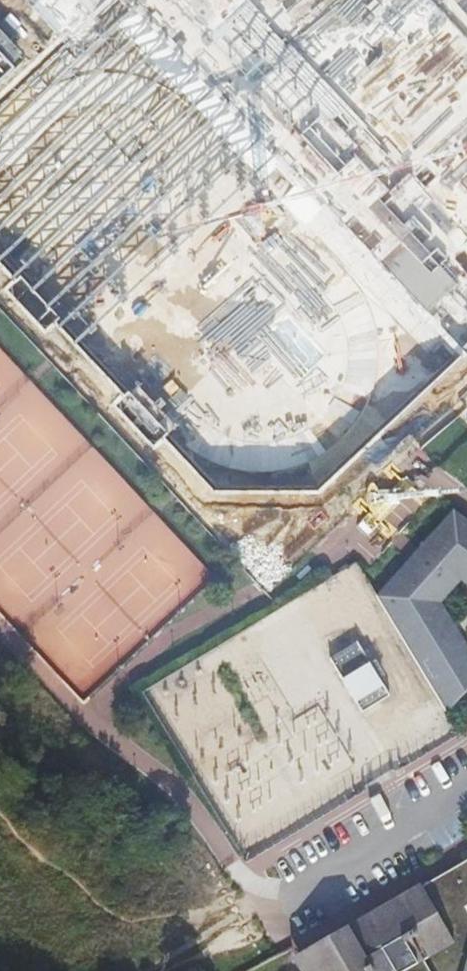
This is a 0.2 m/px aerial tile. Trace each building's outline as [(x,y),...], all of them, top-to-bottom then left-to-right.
[(17,62),(25,53),(0,32),(0,44),(17,62)] [(13,77),(22,68),(17,62),(0,44),(0,88),(13,77)] [(50,404),(0,351),(0,451),(50,404)] [(374,599),(445,715),(466,689),(466,659),(433,609),(457,583),(466,591),(466,528),(451,516),(374,599)] [(355,642),(328,658),(359,711),(387,695),(355,642)] [(322,712),(288,724),(305,771),(338,759),(322,712)] [(420,889),(418,887),(361,919),(363,921),(360,923),(358,921),(357,920),(354,920),(351,920),(350,922),(348,924),(349,927),(349,929),(346,930),(345,928),(290,958),(297,970),(466,970),(466,861),(420,889)]
